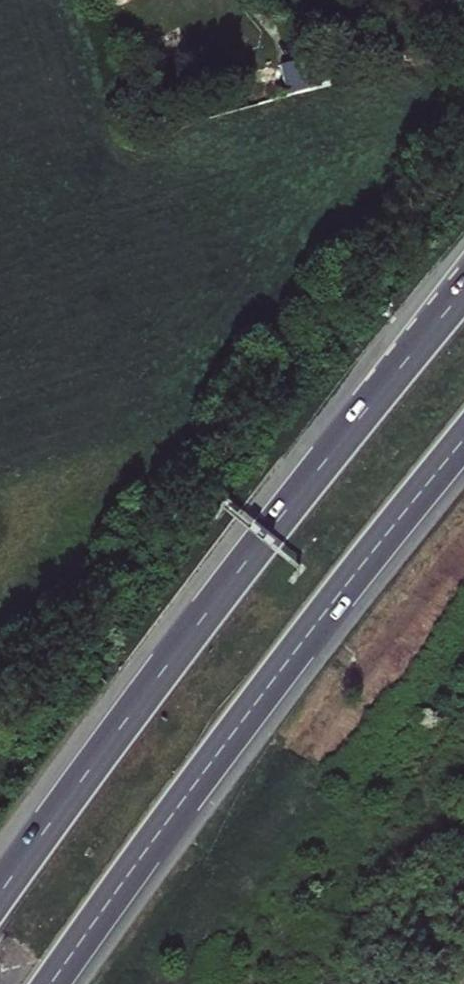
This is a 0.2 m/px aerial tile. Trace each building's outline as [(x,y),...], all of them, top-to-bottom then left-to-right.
[(311,71),(317,91),(349,82),(344,62),(311,71)] [(311,71),(309,65),(281,72),(287,98),(317,91),(311,71)]
